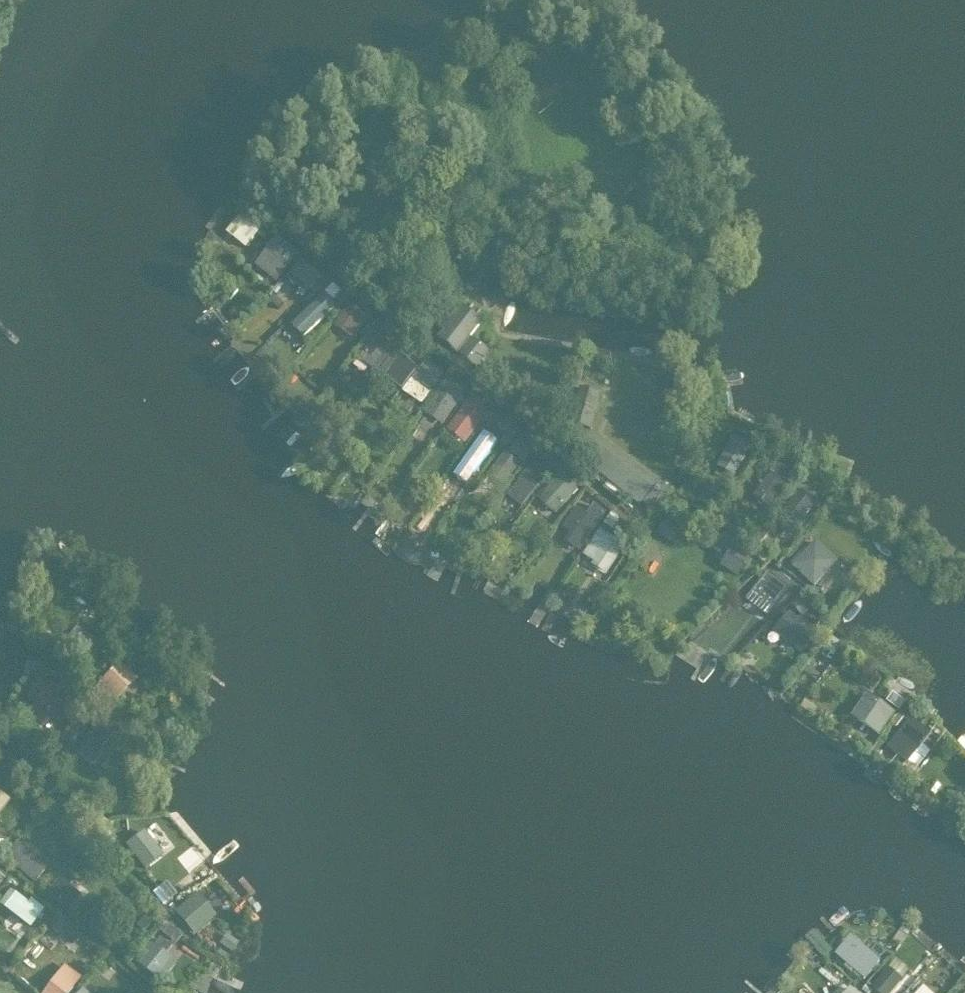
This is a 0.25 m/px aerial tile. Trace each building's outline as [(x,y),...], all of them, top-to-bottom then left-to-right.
[(244,215),(228,233),(247,248),(262,229),(244,215)] [(279,239),(258,265),(277,282),(300,254),(279,239)] [(304,262),(291,278),(309,292),(322,276),(304,262)] [(295,325),(306,337),(338,307),(326,295),(295,325)] [(351,307),(336,327),(355,340),(371,320),(351,307)] [(465,309),(441,339),(479,372),(492,355),(471,339),(483,323),(465,309)] [(369,341),(356,357),(377,373),(390,356),(369,341)] [(402,357),(387,378),(404,390),(419,369),(402,357)] [(445,375),(427,362),(405,392),(424,405),(445,375)] [(465,394),(447,382),(425,412),(444,425),(465,394)] [(601,393),(582,389),(574,425),(593,429),(601,393)] [(465,444),(491,409),(474,396),(447,431),(465,444)] [(572,425),(559,440),(640,505),(657,484),(595,434),(590,440),(572,425)] [(485,434),(461,468),(468,472),(469,471),(476,475),(498,443),(485,434)] [(736,437),(719,469),(735,476),(752,445),(736,437)] [(506,454),(490,475),(502,485),(519,464),(506,454)] [(522,508),(556,467),(540,454),(507,495),(522,508)] [(557,516),(576,496),(563,483),(568,477),(560,470),(538,498),(557,516)] [(773,471),(753,497),(770,510),(789,484),(773,471)] [(798,495),(776,525),(791,534),(813,505),(798,495)] [(581,551),(607,514),(595,506),(588,517),(577,510),(559,536),(581,551)] [(606,578),(627,548),(609,535),(620,520),(612,514),(583,556),(594,563),(591,569),(606,578)] [(725,534),(714,553),(726,559),(720,569),(738,579),(751,556),(737,548),(740,543),(725,534)] [(818,543),(795,566),(815,584),(838,561),(818,543)] [(800,595),(805,589),(783,572),(776,580),(770,574),(754,594),(773,609),(789,587),(800,595)] [(790,615),(775,631),(801,653),(816,636),(790,615)] [(121,665),(95,691),(106,701),(111,696),(117,700),(136,679),(121,665)] [(73,704),(44,680),(27,701),(35,707),(32,711),(45,721),(49,717),(57,724),(73,704)] [(867,696),(853,718),(880,734),(894,712),(867,696)] [(897,697),(891,706),(901,714),(907,705),(897,697)] [(101,716),(81,742),(99,755),(119,728),(101,716)] [(901,716),(893,727),(897,731),(906,720),(901,716)] [(908,764),(931,734),(912,719),(889,749),(908,764)] [(10,799),(0,791),(0,812),(10,799)] [(161,856),(144,834),(129,846),(146,868),(161,856)] [(47,870),(19,845),(7,859),(35,884),(47,870)] [(80,898),(60,881),(48,895),(69,912),(80,898)] [(44,912),(31,902),(29,906),(16,896),(5,911),(30,929),(44,912)] [(196,897),(179,912),(200,932),(216,917),(196,897)] [(864,929),(840,956),(859,973),(883,947),(864,929)] [(154,948),(140,965),(155,976),(168,959),(154,948)] [(45,992),(68,992),(78,979),(64,968),(45,992)] [(872,990),(876,992),(893,992),(903,981),(888,969),(872,990)]
